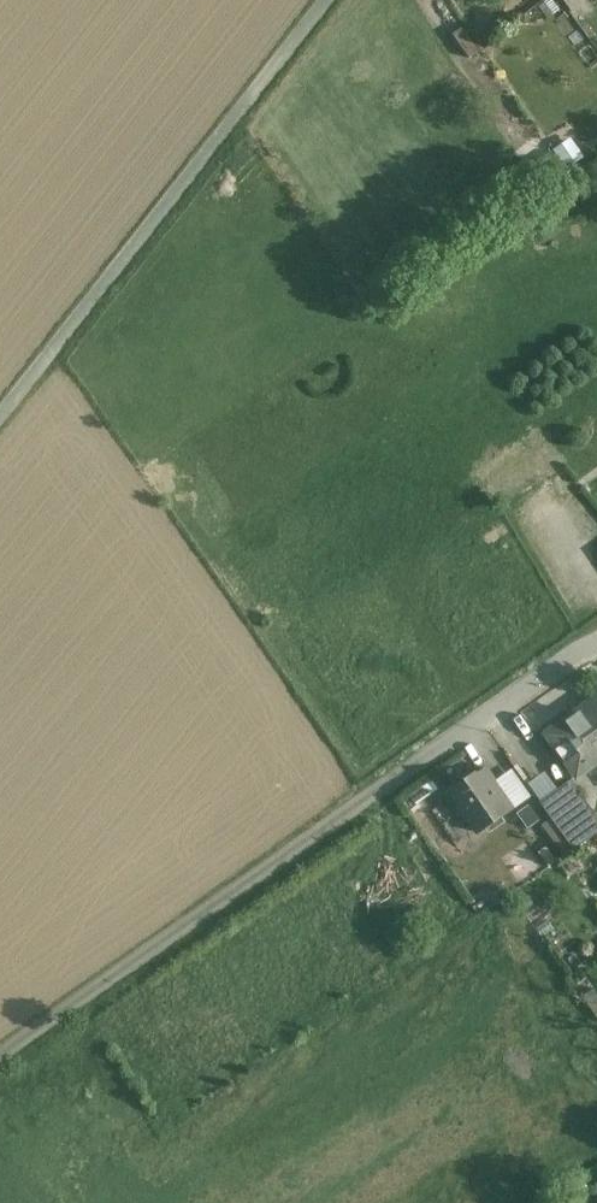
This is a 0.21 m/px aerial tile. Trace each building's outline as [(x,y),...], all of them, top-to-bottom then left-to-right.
[(546,733),(577,776),(596,762),(596,697),(546,733)] [(485,766),(449,790),(478,831),(513,807),(485,766)] [(570,780),(540,802),(574,850),(596,834),(596,816),(570,780)] [(594,987),(582,996),(596,1017),(596,992),(594,987)]
